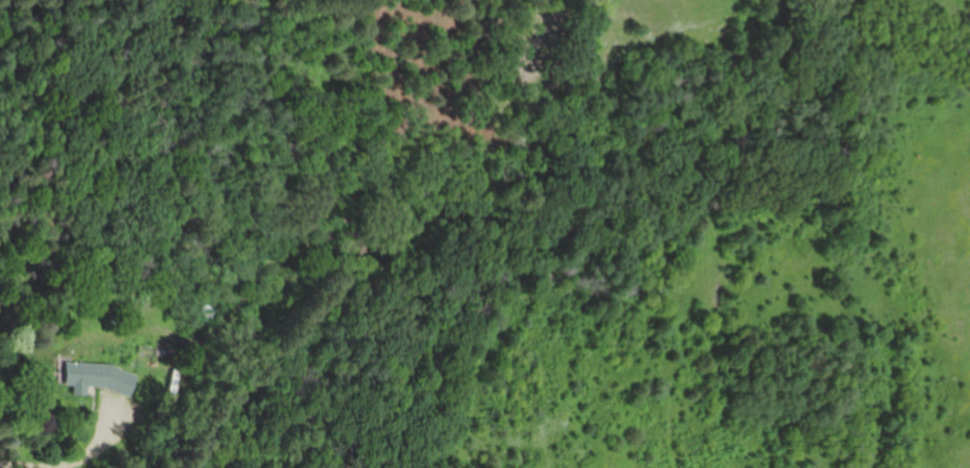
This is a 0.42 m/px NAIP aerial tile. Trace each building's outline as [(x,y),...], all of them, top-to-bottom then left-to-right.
[(217,308),(201,301),(194,317),(210,324),(217,308)] [(63,384),(73,385),(73,394),(85,394),(85,388),(135,390),(136,365),(64,363),(63,384)]
